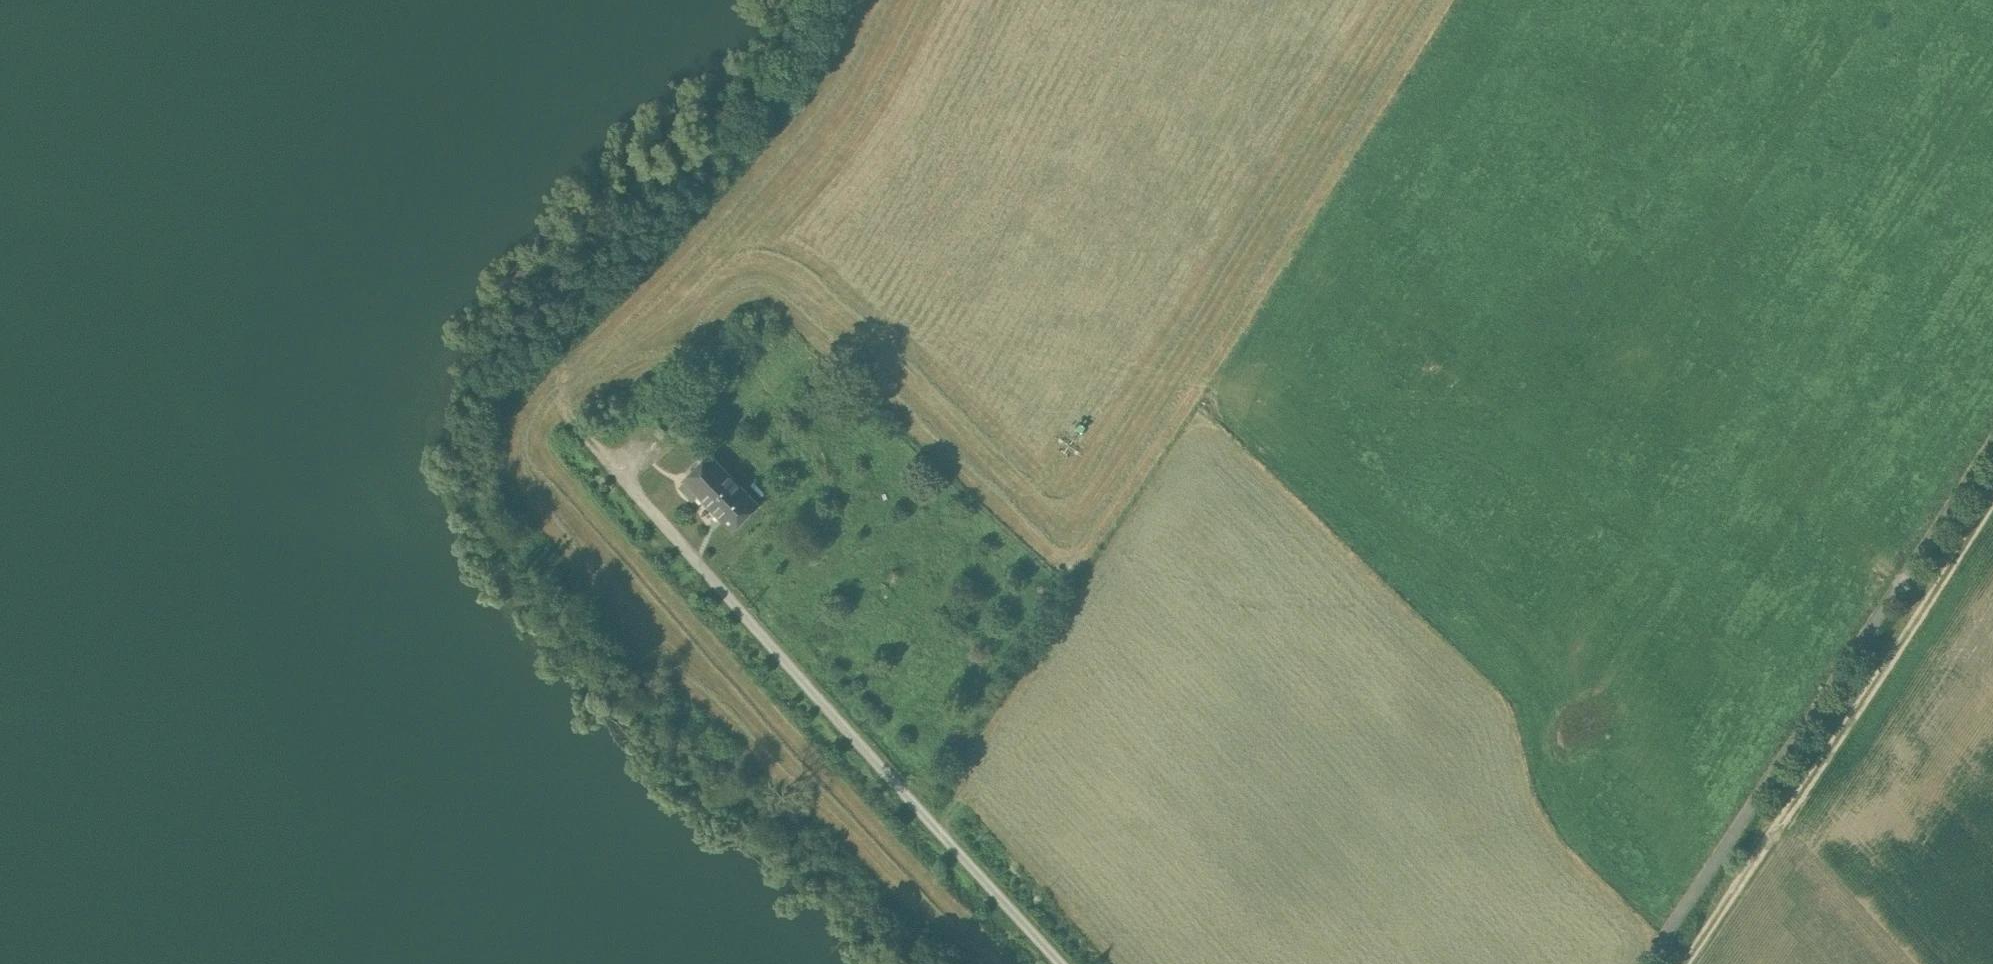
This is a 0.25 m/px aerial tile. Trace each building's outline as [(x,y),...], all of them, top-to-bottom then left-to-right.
[(759,504),(710,453),(684,478),(733,529),(759,504)]
